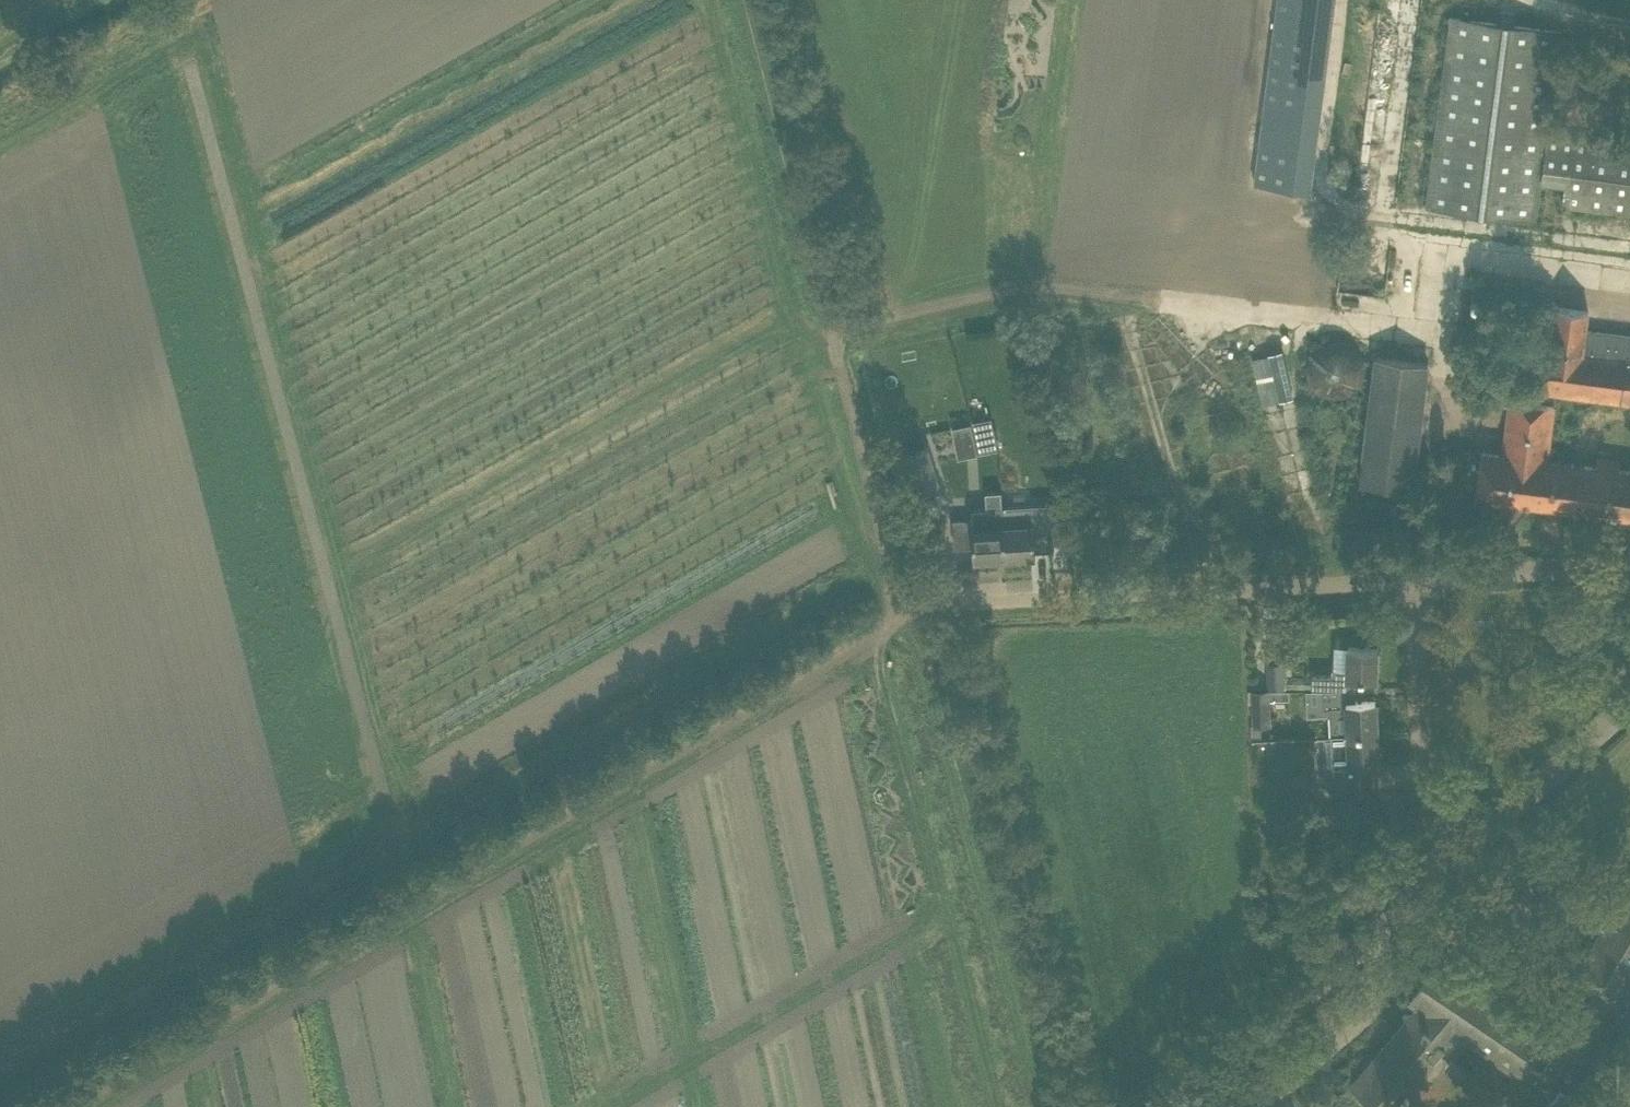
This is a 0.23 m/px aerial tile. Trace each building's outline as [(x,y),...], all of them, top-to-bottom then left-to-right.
[(1336,0),(1277,0),(1253,183),(1311,191),(1336,0)] [(1537,221),(1542,182),(1548,132),(1561,29),(1450,14),(1425,207),(1537,221)] [(1542,182),(1565,186),(1562,205),(1629,215),(1629,142),(1548,132),(1542,182)] [(1629,400),(1629,334),(1587,329),(1589,310),(1556,306),(1545,390),(1629,400)] [(1363,379),(1364,374),(1365,371),(1365,368),(1365,365),(1364,362),(1364,358),(1362,355),(1361,353),(1359,350),(1357,348),(1355,345),(1352,343),(1350,342),(1347,341),(1344,340),(1340,339),(1337,339),(1334,339),(1331,339),(1328,340),(1325,341),(1322,342),(1319,344),(1317,346),(1314,348),(1312,351),(1311,353),(1309,356),(1308,359),(1307,362),(1307,364),(1307,367),(1307,370),(1307,373),(1308,376),(1309,379),(1310,382),(1312,385),(1314,388),(1316,390),(1318,392),(1321,394),(1324,395),(1327,396),(1330,397),(1333,398),(1336,398),(1339,398),(1342,397),(1345,396),(1348,395),(1351,393),(1354,392),(1356,389),(1358,387),(1360,384),(1362,382),(1363,379)] [(1413,489),(1428,363),(1375,357),(1360,483),(1413,489)] [(1541,505),(1547,460),(1553,408),(1510,402),(1504,455),(1482,452),(1477,497),(1541,505)] [(992,418),(973,422),(980,452),(989,450),(998,448),(992,418)] [(971,422),(952,426),(954,435),(973,431),(971,422)] [(926,445),(905,451),(918,493),(939,487),(926,445)] [(1547,460),(1541,505),(1629,517),(1629,470),(1547,460)] [(983,467),(984,481),(1002,480),(1001,463),(996,463),(997,466),(983,467)] [(1007,556),(1005,524),(1004,505),(1003,491),(1002,480),(984,481),(988,525),(973,526),(975,558),(1007,556)] [(1005,505),(1004,505),(1005,524),(1007,556),(1036,554),(1035,550),(1054,549),(1053,524),(1055,524),(1054,502),(1053,502),(1053,503),(1005,506),(1005,505)] [(940,537),(945,536),(947,548),(964,544),(959,517),(937,521),(940,537)] [(1355,689),(1355,678),(1376,679),(1378,646),(1348,645),(1348,646),(1341,645),(1340,659),(1350,659),(1349,669),(1332,669),(1332,674),(1312,674),(1312,687),(1340,687),(1340,689),(1355,689)] [(1268,689),(1270,689),(1285,689),(1285,674),(1291,674),(1291,662),(1268,662),(1268,689)] [(1268,689),(1252,689),(1253,725),(1270,725),(1270,689),(1268,689)] [(1340,689),(1323,689),(1311,693),(1309,699),(1313,707),(1324,707),(1333,707),(1334,734),(1350,733),(1377,731),(1376,699),(1355,700),(1355,689),(1340,689)] [(1333,771),(1313,772),(1313,792),(1346,790),(1346,794),(1361,793),(1359,764),(1379,763),(1377,731),(1350,733),(1334,734),(1331,734),(1331,736),(1333,771)] [(1261,753),(1279,752),(1278,741),(1261,742),(1261,753)] [(1615,909),(1608,905),(1598,923),(1604,927),(1574,977),(1597,990),(1588,1003),(1583,999),(1582,1000),(1583,1001),(1556,1041),(1555,1040),(1554,1041),(1559,1045),(1541,1072),(1526,1062),(1547,1033),(1439,959),(1412,999),(1419,1004),(1355,1083),(1354,1082),(1353,1083),(1382,1106),(1390,1106),(1457,1029),(1535,1083),(1553,1096),(1549,1100),(1558,1106),(1570,1106),(1576,1099),(1570,1094),(1620,1019),(1629,1027),(1629,883),(1615,909)]
